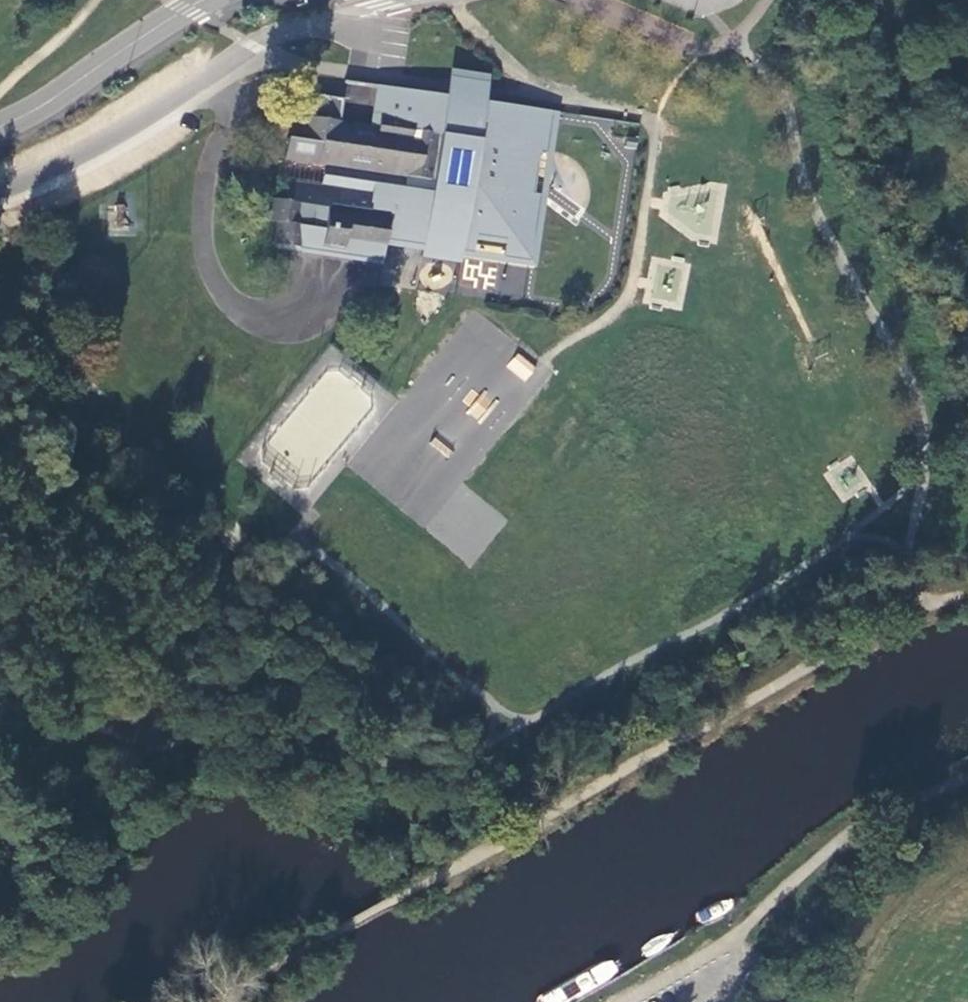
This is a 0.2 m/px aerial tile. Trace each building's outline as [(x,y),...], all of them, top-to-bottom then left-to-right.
[(446,96),(444,105),(481,110),(483,101),(486,76),(450,71),(446,96)] [(537,150),(544,151),(550,111),(483,101),(481,110),(444,105),(446,96),(403,89),(382,86),(375,129),(337,124),(341,99),(312,95),(308,117),(306,116),(302,140),(286,138),(283,158),(323,164),(320,188),(284,182),(282,201),(270,199),(267,221),(278,222),(275,243),(299,247),(302,226),(322,229),(321,239),(382,248),(384,232),(423,238),(420,256),(460,262),(462,244),(473,246),(475,234),(505,239),(503,250),(529,254),(538,195),(530,193),(537,150)] [(516,352),(506,367),(526,381),(536,365),(516,352)]
